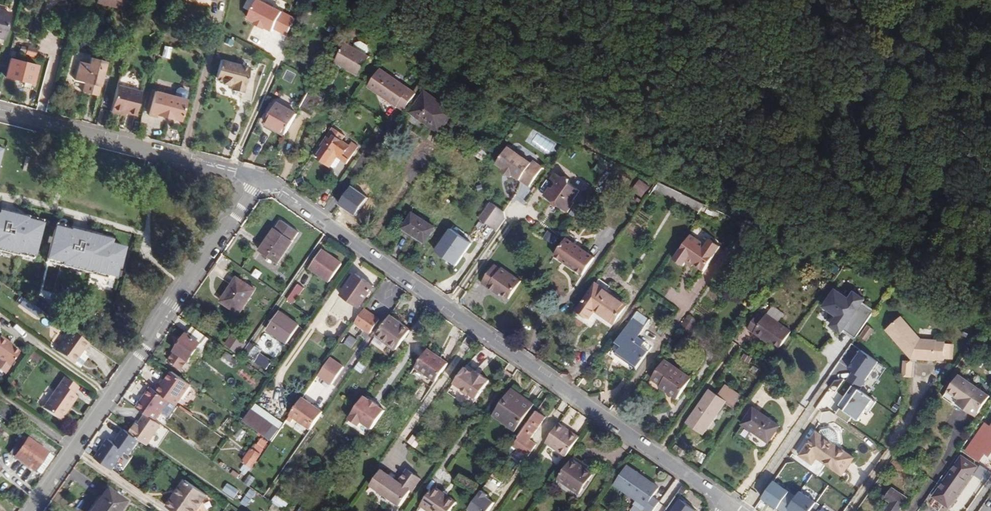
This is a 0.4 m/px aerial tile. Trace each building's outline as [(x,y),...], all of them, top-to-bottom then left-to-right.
[(98,0),(124,9),(126,0),(98,0)] [(243,8),(251,12),(256,0),(255,0),(247,0),(243,8)] [(261,0),(259,0),(249,19),(256,22),(256,23),(266,29),(266,27),(273,31),(275,28),(288,35),(296,18),(261,0)] [(3,38),(9,14),(0,11),(0,38),(3,38)] [(349,69),(360,76),(371,57),(367,55),(369,51),(368,45),(362,41),(356,43),(354,47),(347,43),(336,62),(349,69)] [(75,80),(85,82),(83,92),(97,96),(106,61),(91,57),(90,64),(80,61),(75,80)] [(6,77),(33,83),(38,66),(10,59),(6,77)] [(237,92),(246,67),(220,60),(216,77),(219,78),(218,81),(221,81),(222,84),(228,86),(230,84),(232,85),(231,90),(237,92)] [(250,68),(246,67),(237,92),(243,93),(250,68)] [(360,76),(349,69),(347,72),(358,79),(360,76)] [(368,86),(398,107),(398,106),(405,111),(417,94),(380,69),(368,86)] [(111,110),(121,113),(122,110),(125,112),(136,114),(142,92),(117,85),(111,110)] [(181,121),(186,99),(185,99),(187,92),(185,89),(179,88),(176,90),(174,96),(154,91),(148,115),(157,117),(157,115),(181,121)] [(313,115),(323,98),(310,91),(301,108),(313,115)] [(454,112),(425,92),(411,112),(440,132),(454,112)] [(285,135),(297,114),(278,103),(266,124),(285,135)] [(321,146),(325,148),(334,135),(336,136),(341,140),(345,135),(334,128),(321,146)] [(342,160),(345,156),(351,147),(350,146),(341,140),(336,136),(334,135),(325,148),(318,158),(331,167),(332,167),(338,157),(342,160)] [(351,147),(345,156),(350,159),(358,147),(352,142),(350,146),(351,147)] [(531,163),(508,147),(497,164),(504,169),(503,171),(512,177),(513,175),(530,187),(543,168),(533,161),(531,163)] [(342,160),(338,157),(332,167),(334,168),(337,168),(342,160)] [(551,187),(545,196),(554,202),(557,202),(560,204),(561,207),(570,213),(577,204),(576,201),(582,192),(573,185),(572,180),(566,177),(562,177),(556,173),(552,179),(557,183),(553,189),(551,187)] [(644,196),(650,187),(639,180),(633,189),(644,196)] [(654,190),(699,212),(704,205),(659,183),(654,190)] [(505,212),(493,203),(481,219),(493,228),(505,212)] [(0,208),(0,245),(1,245),(2,243),(11,245),(11,247),(21,250),(22,245),(37,249),(44,217),(29,213),(30,210),(20,207),(19,210),(11,208),(11,209),(1,206),(0,208)] [(435,228),(413,213),(403,228),(425,243),(435,228)] [(73,223),(56,220),(49,252),(62,255),(61,258),(73,261),(74,259),(84,261),(84,264),(93,266),(94,263),(118,269),(120,259),(122,260),(127,239),(112,236),(113,232),(102,229),(102,227),(91,224),(90,227),(83,225),(83,228),(72,225),(73,223)] [(278,264),(299,233),(281,221),(259,251),(278,264)] [(469,248),(449,234),(436,251),(456,266),(469,248)] [(707,245),(691,234),(674,259),(684,266),(686,262),(688,260),(695,264),(704,271),(721,246),(711,239),(707,245)] [(555,255),(583,275),(595,258),(567,238),(555,255)] [(322,250),(310,268),(330,282),(342,264),(322,250)] [(510,299),(522,281),(503,268),(501,270),(495,266),(483,283),(496,292),(497,290),(502,294),(510,299)] [(359,309),(374,286),(356,274),(345,289),(348,291),(343,298),(359,309)] [(237,278),(226,294),(228,296),(223,303),(239,314),(255,290),(237,278)] [(296,300),(304,289),(298,284),(290,296),(296,300)] [(595,311),(614,324),(627,305),(596,284),(578,310),(589,318),(595,311)] [(849,297),(835,288),(819,309),(834,320),(828,328),(841,337),(844,332),(854,339),(874,311),(865,305),(867,301),(853,291),(849,297)] [(35,306),(24,299),(20,305),(31,312),(35,306)] [(41,311),(35,306),(31,312),(37,317),(41,311)] [(784,314),(773,306),(767,315),(778,323),(784,314)] [(380,320),(364,310),(355,323),(371,334),(380,320)] [(638,311),(616,343),(622,347),(618,353),(638,367),(649,352),(643,347),(647,341),(641,337),(652,321),(638,311)] [(279,312),(267,330),(287,343),(299,325),(279,312)] [(763,337),(769,340),(780,348),(791,332),(778,323),(767,315),(766,314),(764,318),(758,314),(748,329),(762,339),(763,337)] [(377,336),(397,350),(399,348),(411,331),(390,316),(377,336)] [(919,337),(898,316),(884,330),(911,357),(914,354),(916,357),(935,357),(944,357),(944,339),(935,339),(936,337),(919,337)] [(696,325),(687,318),(679,329),(689,335),(696,325)] [(860,337),(866,342),(874,330),(868,326),(860,337)] [(189,361),(205,338),(191,328),(182,342),(179,340),(177,341),(176,343),(176,345),(178,346),(175,351),(175,352),(168,361),(181,370),(188,360),(189,361)] [(86,361),(88,358),(88,356),(85,354),(85,355),(81,353),(83,350),(84,351),(89,344),(69,330),(64,338),(65,338),(56,352),(79,368),(85,360),(86,361)] [(345,344),(354,348),(357,338),(348,335),(345,344)] [(6,343),(7,342),(0,337),(0,359),(10,366),(19,352),(13,348),(6,343)] [(245,346),(239,342),(233,350),(239,354),(245,346)] [(256,346),(252,343),(245,354),(249,357),(256,346)] [(249,357),(267,370),(273,361),(261,353),(262,350),(256,346),(249,357)] [(399,348),(397,350),(392,358),(397,362),(404,352),(399,348)] [(449,364),(428,349),(415,367),(436,382),(449,364)] [(234,357),(227,352),(221,359),(233,368),(237,363),(232,359),(234,357)] [(333,385),(344,365),(329,356),(317,376),(333,385)] [(40,364),(34,359),(31,363),(37,368),(40,364)] [(358,361),(354,369),(362,373),(366,365),(358,361)] [(678,399),(691,380),(681,374),(682,373),(665,361),(652,379),(661,385),(669,391),(668,392),(678,399)] [(476,371),(468,365),(466,367),(474,373),(476,371)] [(474,373),(466,367),(455,383),(462,389),(462,391),(467,394),(470,394),(477,399),(490,380),(481,374),(479,377),(474,373)] [(155,391),(168,401),(176,406),(190,385),(172,373),(166,381),(163,385),(161,383),(155,391)] [(955,403),(976,417),(990,396),(959,375),(944,398),(953,405),(955,403)] [(77,397),(73,395),(78,387),(64,378),(43,409),(58,419),(68,405),(70,407),(77,397)] [(717,415),(725,403),(733,409),(741,397),(724,386),(717,396),(710,391),(687,423),(703,434),(708,427),(706,425),(715,413),(717,415)] [(154,421),(168,401),(155,391),(150,388),(136,409),(145,415),(154,421)] [(518,429),(535,405),(512,389),(495,412),(518,429)] [(812,398),(801,391),(799,395),(809,402),(812,398)] [(792,405),(803,412),(809,402),(799,395),(792,405)] [(365,397),(349,419),(359,426),(362,422),(372,429),(385,411),(378,406),(379,405),(372,400),(371,401),(365,397)] [(311,429),(323,412),(303,398),(291,414),(311,429)] [(0,408),(0,417),(7,422),(13,413),(2,405),(0,408)] [(70,407),(68,405),(58,419),(60,421),(70,407)] [(753,408),(742,425),(768,443),(780,426),(753,408)] [(243,421),(271,441),(279,430),(251,410),(243,421)] [(518,429),(495,412),(492,416),(515,432),(518,429)] [(528,443),(546,418),(537,412),(519,437),(526,442),(528,443)] [(717,415),(715,413),(706,425),(708,427),(717,415)] [(161,426),(154,421),(145,415),(137,426),(136,425),(129,434),(146,446),(161,426)] [(569,432),(558,425),(546,443),(566,457),(580,438),(570,431),(569,432)] [(990,428),(985,425),(967,451),(980,461),(985,453),(989,456),(990,453),(990,427),(990,428)] [(819,435),(816,433),(800,456),(812,464),(817,457),(842,475),(853,458),(836,446),(838,442),(837,435),(829,429),(822,431),(819,435)] [(415,447),(421,440),(413,434),(407,441),(415,447)] [(516,442),(523,447),(526,442),(519,437),(516,442)] [(268,442),(261,438),(257,445),(263,449),(268,442)] [(10,453),(35,471),(47,453),(28,439),(20,450),(14,447),(10,453)] [(523,447),(516,442),(507,454),(509,456),(506,459),(511,463),(523,447)] [(527,450),(523,447),(511,463),(516,466),(527,450)] [(243,453),(256,462),(261,454),(252,448),(249,453),(245,450),(243,453)] [(251,469),(256,462),(243,453),(241,455),(245,458),(242,463),(251,469)] [(891,463),(902,471),(906,465),(896,457),(891,463)] [(962,458),(934,497),(945,504),(952,494),(955,496),(975,467),(962,458)] [(580,494),(593,474),(572,459),(558,479),(580,494)] [(628,466),(615,485),(637,500),(633,506),(640,510),(644,510),(660,488),(628,466)] [(400,482),(382,470),(371,486),(401,506),(412,490),(413,491),(421,479),(408,470),(400,482)] [(471,488),(475,479),(459,472),(455,482),(471,488)] [(250,486),(255,477),(250,474),(245,482),(250,486)] [(186,481),(167,507),(173,510),(197,510),(208,496),(186,481)] [(227,482),(222,490),(234,498),(239,490),(227,482)] [(435,486),(421,506),(429,510),(451,510),(457,502),(435,486)] [(241,502),(247,506),(257,492),(251,488),(241,502)] [(126,503),(106,489),(91,510),(120,510),(126,503)] [(467,508),(472,510),(489,510),(496,500),(480,489),(467,508)] [(907,498),(893,489),(886,499),(891,503),(885,510),(898,510),(907,498)] [(800,490),(786,510),(811,510),(817,501),(800,490)] [(286,502),(278,497),(274,503),(281,509),(286,502)] [(672,510),(695,510),(680,500),(672,510)]
